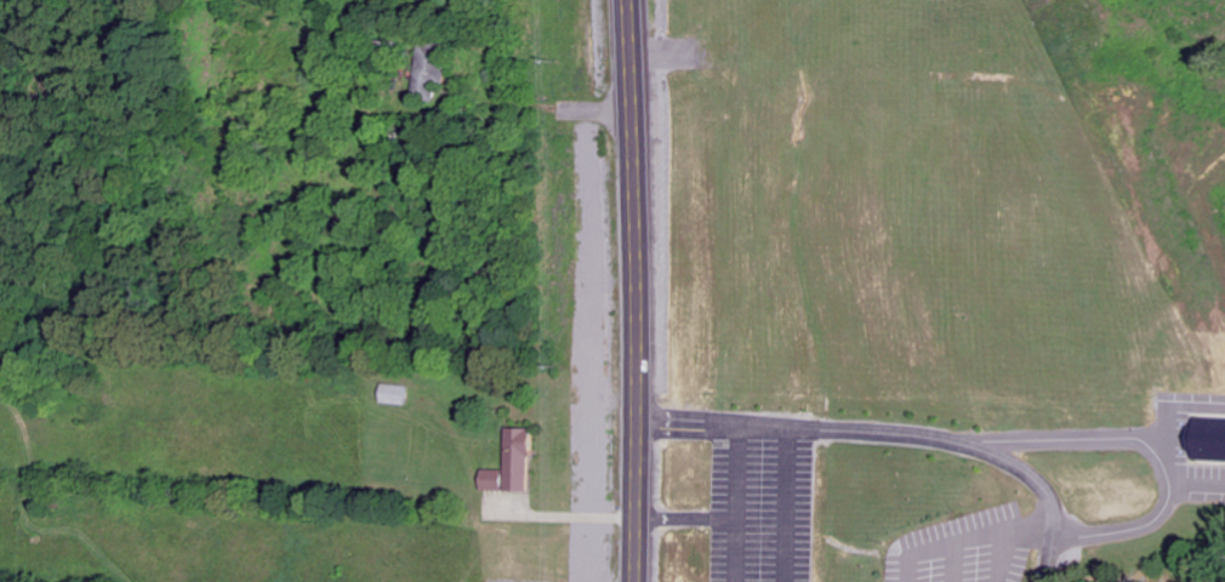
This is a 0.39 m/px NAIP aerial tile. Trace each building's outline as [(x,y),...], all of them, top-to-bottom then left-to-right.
[(418,99),(437,100),(438,87),(449,88),(451,51),(422,49),(418,99)] [(413,385),(388,384),(387,404),(412,405),(413,385)] [(1204,419),(1200,459),(1224,461),(1224,421),(1204,419)] [(539,429),(515,428),(513,480),(537,480),(539,429)]
